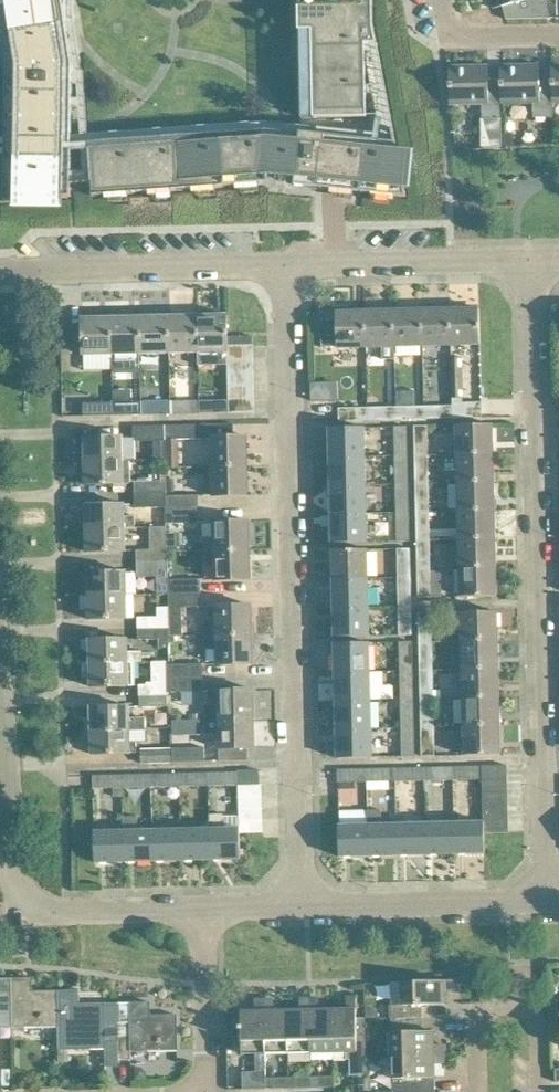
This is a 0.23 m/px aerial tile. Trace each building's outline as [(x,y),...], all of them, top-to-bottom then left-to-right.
[(72,55),(64,0),(0,0),(0,17),(9,70),(3,202),(13,202),(13,208),(59,208),(63,199),(72,196),(74,69),(72,55)] [(374,28),(374,0),(299,0),(299,32),(312,32),(314,119),(367,118),(366,44),(371,44),(377,44),(374,28)] [(494,9),(503,7),(506,20),(551,19),(546,0),(491,0),(494,9)] [(552,75),(539,75),(539,66),(500,66),(500,76),(501,76),(502,105),(533,104),(534,119),(554,118),(554,104),(553,104),(552,75)] [(501,76),(500,76),(488,76),(488,67),(449,67),(450,106),(482,105),(482,120),(503,119),(502,105),(501,76)] [(92,196),(270,184),(269,166),(268,166),(265,131),(89,143),(92,183),(92,196)] [(389,142),(301,134),(265,131),(268,166),(269,166),(297,173),(295,186),(306,187),(306,188),(347,192),(406,198),(407,190),(410,190),(413,152),(397,150),(396,143),(389,142)] [(451,311),(452,345),(480,345),(480,310),(451,311)] [(395,347),(423,346),(422,311),(394,312),(395,347)] [(423,346),(452,345),(451,311),(422,311),(423,346)] [(395,360),(395,347),(394,312),(366,313),(367,347),(382,347),(383,360),(395,360)] [(367,347),(366,313),(336,313),(337,317),(321,318),(322,348),(337,348),(367,347)] [(228,348),(228,337),(227,315),(198,316),(199,353),(228,353),(228,348)] [(170,354),(199,353),(198,316),(169,317),(170,354)] [(140,317),(112,318),(113,355),(112,376),(140,376),(141,354),(140,317)] [(141,354),(170,354),(169,317),(140,317),(141,354)] [(83,356),(113,355),(112,318),(82,319),(83,356)] [(228,348),(253,347),(253,345),(253,337),(228,337),(228,348)] [(228,361),(254,361),(253,347),(228,348),(228,353),(228,361)] [(453,404),(463,403),(462,359),(451,359),(452,404),(453,404)] [(228,376),(254,375),(254,361),(228,361),(228,376)] [(229,387),(254,387),(254,375),(228,376),(229,387)] [(229,401),(255,400),(254,387),(229,387),(229,401)] [(229,414),(255,413),(255,400),(229,401),(229,414)] [(171,415),(200,414),(200,401),(171,402),(171,415)] [(200,414),(229,414),(229,401),(200,401),(200,414)] [(143,416),(171,415),(171,402),(142,403),(143,416)] [(85,417),(114,416),(114,403),(85,404),(85,417)] [(114,416),(143,416),(142,403),(114,403),(114,416)] [(453,419),(482,418),(482,403),(463,403),(453,404),(453,406),(453,419)] [(425,420),(453,419),(453,406),(424,407),(425,420)] [(398,420),(425,420),(424,407),(397,408),(398,420)] [(339,422),(368,421),(368,408),(339,409),(339,422)] [(368,421),(398,420),(397,408),(368,408),(368,421)] [(212,438),(234,437),(234,425),(164,426),(164,440),(179,440),(212,439),(212,438)] [(458,455),(493,454),(492,425),(457,426),(458,455)] [(165,461),(164,440),(164,426),(133,427),(134,439),(137,439),(137,442),(154,442),(154,461),(165,461)] [(415,455),(428,455),(428,427),(415,427),(415,455)] [(330,458),(365,457),(364,428),(330,429),(330,458)] [(396,457),(408,456),(407,428),(395,428),(396,457)] [(77,447),(78,461),(84,461),(85,462),(130,461),(124,461),(123,437),(77,438),(77,447)] [(213,469),(248,468),(247,437),(234,437),(212,438),(212,439),(213,469)] [(176,468),(180,467),(179,440),(164,440),(165,461),(166,461),(166,468),(165,468),(165,470),(176,470),(176,468)] [(458,483),(493,483),(493,454),(458,455),(458,483)] [(416,483),(429,483),(428,455),(415,455),(416,483)] [(396,486),(408,486),(408,456),(396,457),(396,486)] [(331,488),(365,487),(365,457),(330,458),(331,488)] [(84,461),(78,461),(78,485),(130,484),(130,461),(85,462),(84,461)] [(248,468),(213,469),(213,497),(249,496),(248,468)] [(174,480),(166,480),(166,484),(166,494),(174,494),(174,480)] [(417,512),(430,512),(429,483),(416,483),(417,512)] [(459,512),(494,511),(493,483),(458,483),(459,512)] [(136,494),(162,494),(161,484),(135,484),(136,494)] [(397,514),(409,513),(408,486),(396,486),(397,514)] [(332,516),(366,515),(365,487),(331,488),(332,516)] [(162,494),(136,494),(136,506),(162,505),(162,494)] [(166,512),(198,511),(198,497),(166,497),(166,512)] [(86,530),(126,529),(135,529),(135,517),(126,517),(125,505),(79,506),(79,515),(86,514),(86,528),(86,530)] [(198,511),(166,512),(166,526),(198,525),(198,511)] [(460,540),(495,539),(494,511),(459,512),(460,540)] [(417,541),(430,541),(430,512),(417,512),(417,541)] [(409,513),(397,514),(398,542),(410,542),(409,513)] [(366,515),(332,516),(332,544),(367,543),(366,515)] [(205,553),(250,552),(249,521),(213,522),(214,538),(205,538),(205,553)] [(137,562),(167,561),(167,527),(150,528),(150,551),(137,551),(137,562)] [(126,551),(126,529),(86,530),(86,528),(79,529),(79,537),(86,537),(87,552),(126,551)] [(460,568),(495,567),(495,539),(460,540),(460,568)] [(418,569),(431,569),(430,541),(417,541),(418,569)] [(333,581),(368,580),(367,550),(333,551),(333,581)] [(399,579),(411,578),(410,550),(398,550),(399,579)] [(250,552),(205,553),(205,566),(215,566),(215,581),(251,580),(250,552)] [(168,594),(168,581),(168,561),(167,561),(137,562),(137,572),(138,577),(157,577),(158,595),(168,594)] [(196,572),(195,561),(175,564),(176,574),(196,572)] [(495,567),(460,568),(461,597),(496,597),(495,567)] [(431,569),(418,569),(419,598),(432,598),(431,569)] [(88,597),(127,596),(126,572),(80,573),(81,582),(87,582),(88,596),(88,597)] [(399,607),(412,606),(411,578),(399,579),(399,607)] [(168,595),(200,595),(200,580),(168,581),(168,594),(168,595)] [(334,608),(368,607),(368,580),(333,581),(334,608)] [(168,608),(169,628),(169,637),(183,636),(182,608),(201,607),(200,595),(168,595),(168,608)] [(88,597),(88,596),(81,596),(81,605),(88,605),(88,620),(111,619),(134,619),(134,596),(127,596),(88,597)] [(204,637),(252,636),(251,605),(215,606),(215,622),(204,622),(204,637)] [(412,606),(399,607),(400,635),(412,635),(412,606)] [(368,607),(334,608),(335,637),(369,636),(368,607)] [(139,629),(169,628),(168,608),(157,609),(158,618),(138,619),(139,629)] [(463,642),(497,641),(497,612),(462,613),(463,642)] [(419,643),(432,643),(431,614),(419,614),(419,643)] [(169,637),(169,628),(139,629),(139,639),(160,638),(160,648),(169,648),(169,637)] [(252,636),(204,637),(204,648),(216,648),(216,665),(253,664),(252,636)] [(89,664),(135,663),(135,662),(142,662),(142,652),(128,653),(128,639),(82,640),(82,649),(89,649),(90,663),(89,664)] [(463,670),(498,669),(497,641),(463,642),(463,670)] [(336,673),(370,672),(370,643),(335,644),(336,673)] [(401,672),(413,671),(412,643),(400,643),(401,672)] [(420,671),(432,671),(432,643),(419,643),(420,671)] [(140,696),(166,695),(165,662),(153,663),(154,684),(140,684),(140,696)] [(89,664),(90,663),(83,663),(83,672),(90,672),(90,687),(129,686),(135,686),(135,663),(89,664)] [(171,679),(202,679),(202,665),(170,665),(171,679)] [(464,699),(499,698),(498,669),(463,670),(464,699)] [(401,700),(414,700),(413,671),(401,672),(401,700)] [(420,671),(421,699),(433,699),(432,671),(420,671)] [(336,701),(371,701),(370,672),(336,673),(336,701)] [(202,679),(171,679),(171,692),(203,692),(202,679)] [(206,721),(254,719),(253,690),(218,691),(218,707),(205,707),(206,721)] [(166,695),(140,696),(140,707),(167,707),(166,695)] [(465,727),(499,726),(499,698),(464,699),(465,727)] [(434,728),(433,699),(421,699),(422,728),(434,728)] [(402,729),(414,728),(414,700),(401,700),(402,729)] [(337,730),(372,729),(371,701),(336,701),(337,730)] [(91,731),(145,730),(145,718),(130,719),(130,707),(84,708),(84,717),(91,717),(91,731)] [(248,749),(255,749),(254,719),(206,721),(206,735),(219,734),(219,762),(249,761),(248,749)] [(499,726),(465,727),(465,756),(500,755),(499,726)] [(414,728),(402,729),(403,757),(415,757),(414,728)] [(434,728),(422,728),(422,757),(434,757),(434,728)] [(372,729),(337,730),(338,759),(372,758),(372,729)] [(91,731),(84,731),(84,740),(91,739),(92,755),(131,754),(137,753),(137,742),(130,742),(130,732),(145,731),(145,730),(91,731)] [(173,763),(205,763),(204,749),(172,749),(173,763)] [(171,763),(171,751),(142,752),(142,764),(171,763)] [(484,780),(508,780),(508,766),(486,766),(484,767),(484,780)] [(425,781),(454,781),(453,767),(425,768),(425,781)] [(484,789),(484,780),(484,767),(453,767),(454,781),(471,780),(472,789),(484,789)] [(396,782),(425,781),(425,768),(396,769),(396,782)] [(338,783),(368,782),(368,769),(338,770),(338,783)] [(396,769),(368,769),(368,782),(396,782),(396,769)] [(180,787),(210,786),(210,773),(179,774),(180,787)] [(210,786),(239,786),(239,773),(210,773),(210,786)] [(152,788),(180,787),(179,774),(151,775),(152,788)] [(93,789),(125,789),(124,775),(93,776),(93,789)] [(125,789),(152,788),(151,775),(124,775),(125,789)] [(484,794),(508,793),(508,780),(484,780),(484,789),(484,794)] [(239,798),(262,797),(262,785),(239,786),(239,798)] [(485,807),(509,806),(508,793),(484,794),(485,807)] [(240,810),(263,809),(262,797),(239,798),(240,810)] [(485,820),(509,819),(509,806),(485,807),(485,820)] [(240,822),(263,821),(263,809),(240,810),(240,822)] [(398,856),(397,824),(381,825),(381,811),(368,811),(369,825),(370,857),(398,856)] [(210,830),(212,861),(241,860),(239,828),(238,828),(238,817),(223,816),(223,815),(210,815),(210,830)] [(99,867),(128,865),(125,817),(124,817),(124,834),(97,835),(99,867)] [(138,817),(125,817),(128,865),(156,864),(154,832),(153,832),(152,817),(138,818),(138,817)] [(485,834),(509,833),(509,819),(485,820),(485,822),(485,834)] [(240,834),(263,833),(263,821),(240,822),(240,834)] [(485,854),(485,834),(485,822),(455,823),(456,854),(485,854)] [(427,855),(456,854),(455,823),(426,824),(427,855)] [(398,856),(427,855),(426,824),(397,824),(398,856)] [(370,857),(369,825),(339,826),(340,857),(370,857)] [(184,863),(212,861),(210,830),(182,831),(184,863)] [(156,864),(184,863),(182,831),(154,832),(156,864)] [(12,1028),(11,978),(0,979),(0,1028),(12,1028)] [(56,1027),(56,997),(30,998),(30,978),(11,978),(12,1028),(56,1027)] [(390,983),(391,1017),(391,1019),(422,1019),(422,1006),(444,1004),(445,990),(457,989),(457,980),(390,983)] [(118,1061),(117,1003),(102,1003),(102,1007),(87,1007),(87,1008),(77,1009),(77,990),(56,991),(56,997),(56,1027),(57,1050),(103,1049),(103,1061),(118,1061)] [(334,1010),(335,1052),(345,1052),(346,1060),(349,1060),(350,1076),(366,1075),(365,1018),(357,1019),(356,998),(347,998),(348,1010),(334,1010)] [(289,1053),(312,1053),(311,999),(302,999),(302,1011),(288,1011),(289,1053)] [(335,1052),(334,1010),(319,1011),(318,999),(311,999),(312,1053),(335,1052)] [(266,1054),(265,1000),(256,1000),(257,1012),(242,1013),(242,1027),(239,1027),(240,1030),(242,1030),(243,1055),(256,1054),(256,1072),(243,1073),(243,1090),(267,1089),(267,1078),(266,1078),(266,1054)] [(289,1053),(288,1011),(273,1012),(273,1000),(265,1000),(266,1054),(289,1053)] [(117,1003),(118,1061),(130,1061),(129,1052),(176,1051),(175,1015),(174,1015),(174,1021),(149,1022),(148,1002),(117,1003)] [(392,1055),(446,1054),(446,1047),(434,1047),(434,1032),(423,1032),(422,1019),(391,1019),(392,1027),(392,1055)] [(424,1091),(424,1079),(435,1078),(434,1063),(446,1063),(446,1054),(392,1055),(393,1091),(414,1091),(424,1091)] [(312,1077),(313,1088),(335,1087),(334,1076),(312,1077)] [(290,1089),(313,1088),(312,1077),(290,1078),(290,1089)] [(267,1089),(290,1089),(290,1078),(267,1078),(267,1089)]
